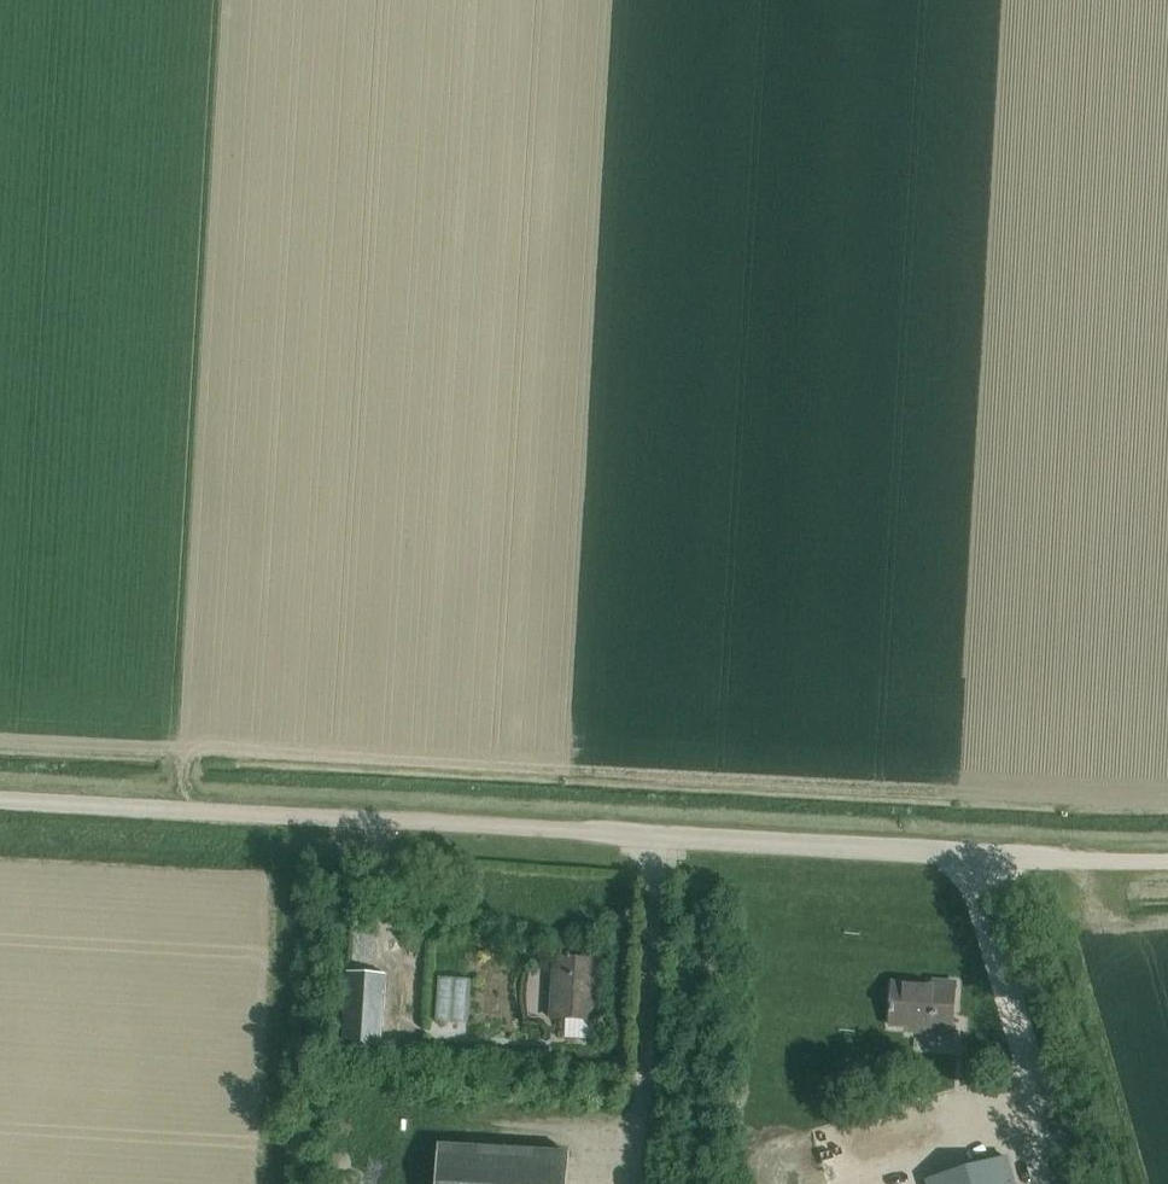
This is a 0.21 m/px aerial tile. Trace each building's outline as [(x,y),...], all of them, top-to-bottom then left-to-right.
[(554,959),(551,1018),(595,1021),(599,961),(554,959)] [(387,974),(347,972),(342,1049),(382,1052),(386,994),(387,974)] [(951,1034),(955,983),(933,981),(933,986),(892,983),(889,1025),(908,1026),(908,1031),(951,1034)] [(444,1145),(442,1183),(563,1183),(565,1152),(444,1145)] [(1006,1157),(927,1180),(928,1183),(1014,1183),(1006,1157)]
